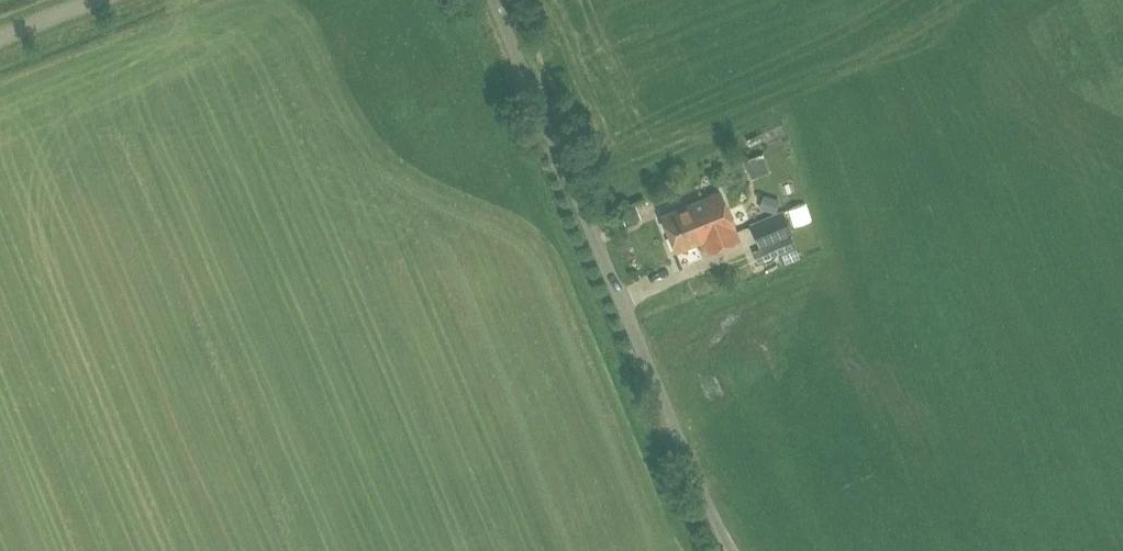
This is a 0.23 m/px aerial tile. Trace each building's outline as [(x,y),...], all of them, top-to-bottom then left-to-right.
[(751,156),(759,176),(775,169),(767,150),(751,156)] [(741,241),(721,193),(662,217),(677,253),(711,239),(716,252),(741,241)] [(760,209),(776,214),(780,200),(764,195),(760,209)] [(625,225),(636,221),(630,208),(620,212),(625,225)] [(793,235),(783,212),(752,225),(762,248),(793,235)] [(780,245),(790,267),(807,259),(796,237),(780,245)]
